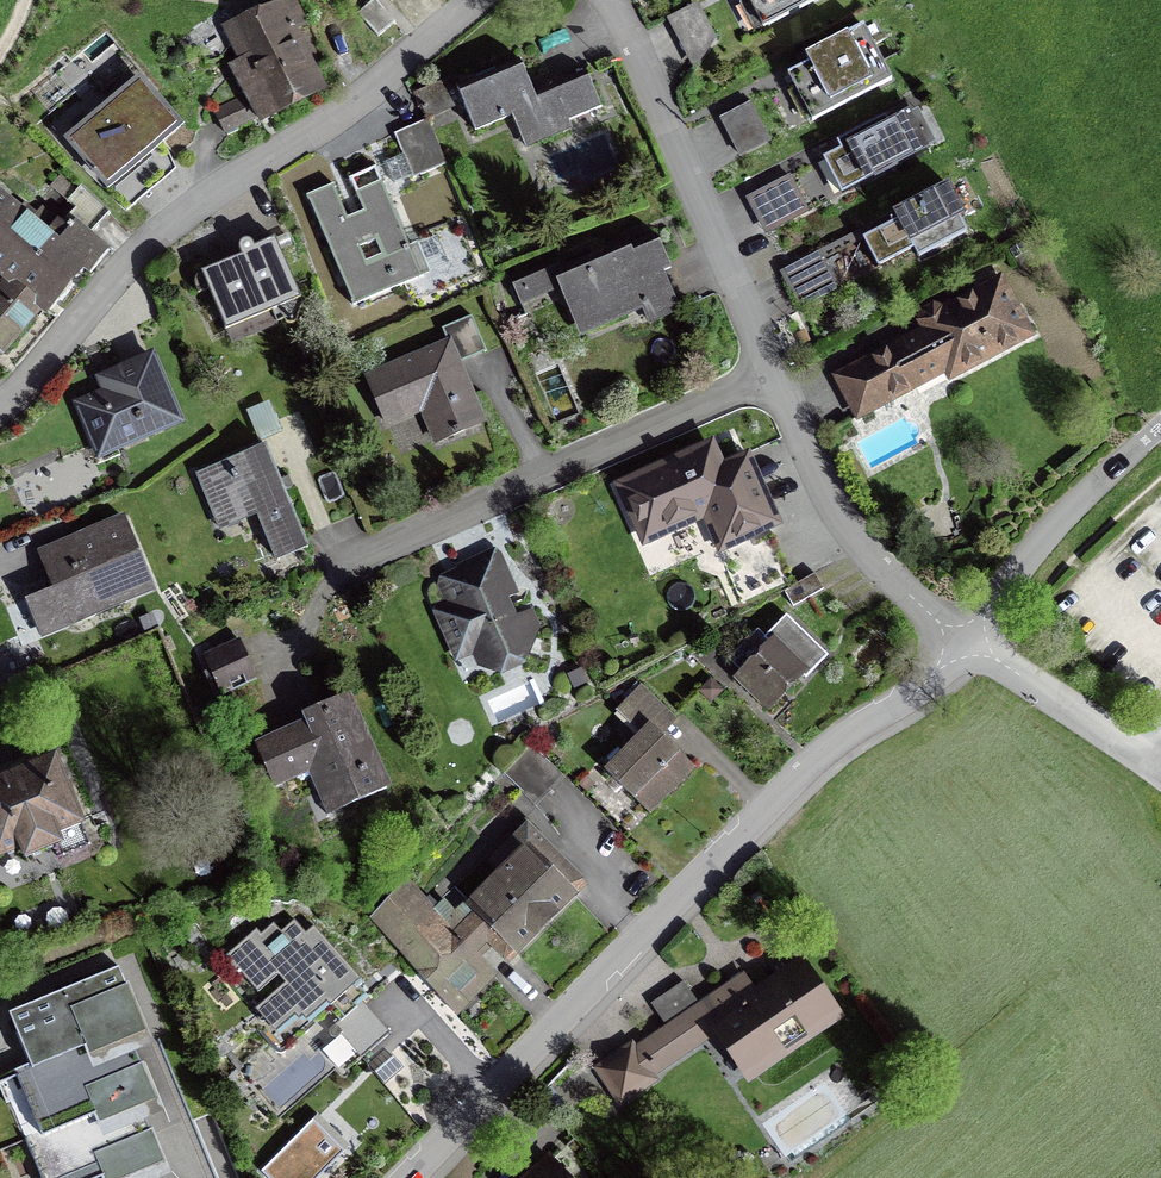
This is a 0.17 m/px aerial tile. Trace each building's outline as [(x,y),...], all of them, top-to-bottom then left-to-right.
[(212,110),(224,134),(256,119),(259,125),(329,92),(299,29),(309,24),(298,0),(266,0),(268,5),(222,27),(238,60),(227,65),(242,96),(212,110)] [(739,4),(753,31),(762,27),(762,28),(816,0),(746,0),(739,4)] [(717,37),(698,2),(666,18),(694,71),(717,37)] [(809,62),(787,74),(812,122),(892,80),(863,24),(805,54),(809,62)] [(455,75),(416,92),(428,120),(464,105),(475,132),(512,117),(525,149),(573,129),(569,121),(602,107),(589,78),(537,99),(523,68),(463,93),(455,75)] [(185,127),(140,74),(63,139),(108,192),(185,127)] [(772,141),(751,101),(719,118),(740,158),(772,141)] [(840,149),(823,158),(824,161),(815,166),(831,198),(840,193),(841,195),(930,151),(928,148),(936,144),(919,110),(911,114),(910,112),(889,122),(886,117),(836,142),(840,149)] [(427,119),(394,134),(403,155),(383,163),(393,184),(412,175),(413,177),(446,162),(427,119)] [(350,183),(352,182),(363,211),(348,217),(334,184),(306,196),(308,201),(309,201),(353,305),(431,273),(428,266),(446,259),(437,237),(419,244),(418,243),(410,247),(377,166),(348,178),(350,183)] [(791,174),(745,198),(765,236),(811,212),(791,174)] [(75,191),(59,176),(49,187),(95,228),(110,212),(80,185),(75,191)] [(897,220),(862,238),(878,268),(914,249),(919,258),(969,231),(961,217),(981,207),(966,178),(951,186),(949,182),(893,212),(897,220)] [(42,314),(46,318),(54,308),(84,272),(89,277),(111,251),(75,221),(74,223),(66,216),(62,221),(43,205),(37,213),(24,202),(21,207),(0,189),(0,280),(1,281),(0,282),(0,352),(6,357),(42,314)] [(241,255),(201,272),(202,274),(195,277),(201,291),(207,288),(231,345),(276,327),(270,312),(301,299),(275,238),(254,247),(250,237),(236,243),(241,255)] [(559,265),(512,285),(521,306),(559,290),(580,337),(642,310),(649,326),(682,312),(664,272),(672,269),(660,242),(633,253),(631,249),(565,278),(559,265)] [(837,290),(817,252),(780,271),(800,309),(837,290)] [(831,376),(856,422),(944,375),(949,383),(1037,336),(1002,273),(942,305),(939,300),(912,314),(919,328),(831,376)] [(446,340),(363,374),(385,428),(421,413),(434,445),(488,423),(462,362),(487,351),(472,315),(441,328),(446,340)] [(100,390),(72,402),(98,462),(186,425),(154,351),(94,376),(100,390)] [(247,411),(260,443),(283,433),(270,402),(247,411)] [(613,482),(642,548),(703,521),(718,556),(784,527),(750,450),(725,461),(714,437),(613,482)] [(266,445),(195,473),(219,531),(256,516),(275,562),(308,549),(285,491),(294,487),(289,476),(280,480),(266,445)] [(156,593),(124,514),(36,550),(52,589),(25,600),(41,640),(156,593)] [(440,576),(437,586),(444,599),(436,603),(432,611),(454,662),(473,656),(477,667),(501,677),(528,666),(542,625),(533,607),(517,615),(510,599),(520,593),(501,552),(495,547),(457,564),(457,569),(440,576)] [(824,589),(815,573),(785,590),(794,606),(824,589)] [(757,654),(733,679),(769,713),(803,677),(806,680),(829,656),(786,615),(765,637),(758,629),(745,643),(757,654)] [(239,639),(203,655),(210,671),(204,673),(215,697),(220,694),(222,697),(258,681),(239,639)] [(725,690),(711,677),(698,692),(712,704),(725,690)] [(678,720),(641,685),(640,686),(637,683),(625,695),(628,698),(615,711),(639,734),(604,770),(651,815),(696,768),(663,736),(678,720)] [(304,721),(253,742),(273,789),(308,774),(326,815),(392,787),(351,693),(301,714),(304,721)] [(57,755),(0,778),(0,862),(20,854),(24,864),(65,847),(60,837),(86,826),(57,755)] [(578,785),(587,793),(595,784),(587,776),(578,785)] [(497,955),(507,966),(516,958),(517,959),(581,897),(578,894),(588,885),(527,822),(486,862),(497,874),(469,901),(454,885),(436,903),(430,897),(428,899),(408,878),(365,919),(458,1015),(499,976),(486,962),(482,958),(491,950),(497,955)] [(257,929),(222,960),(238,979),(242,976),(257,994),(278,976),(285,984),(255,1009),(278,1036),(298,1019),(300,1021),(304,1018),(310,1025),(361,981),(314,927),(306,934),(294,920),(281,932),(274,923),(261,934),(257,929)] [(846,1018),(802,955),(755,988),(744,972),(699,1003),(684,981),(650,1004),(665,1026),(636,1045),(633,1040),(592,1068),(620,1108),(660,1081),(657,1076),(715,1037),(748,1085),(846,1018)] [(8,1013),(29,1065),(14,1071),(39,1133),(24,1139),(40,1177),(153,1177),(150,1169),(164,1163),(146,1117),(142,1107),(155,1102),(133,1048),(130,1040),(146,1033),(131,995),(120,968),(8,1013)] [(366,1057),(390,1034),(362,1004),(337,1026),(366,1057)] [(355,1081),(376,1105),(388,1095),(367,1071),(355,1081)] [(268,1177),(320,1177),(345,1153),(313,1121),(263,1172),(268,1177)] [(549,1153),(522,1177),(572,1177),(549,1153)]
